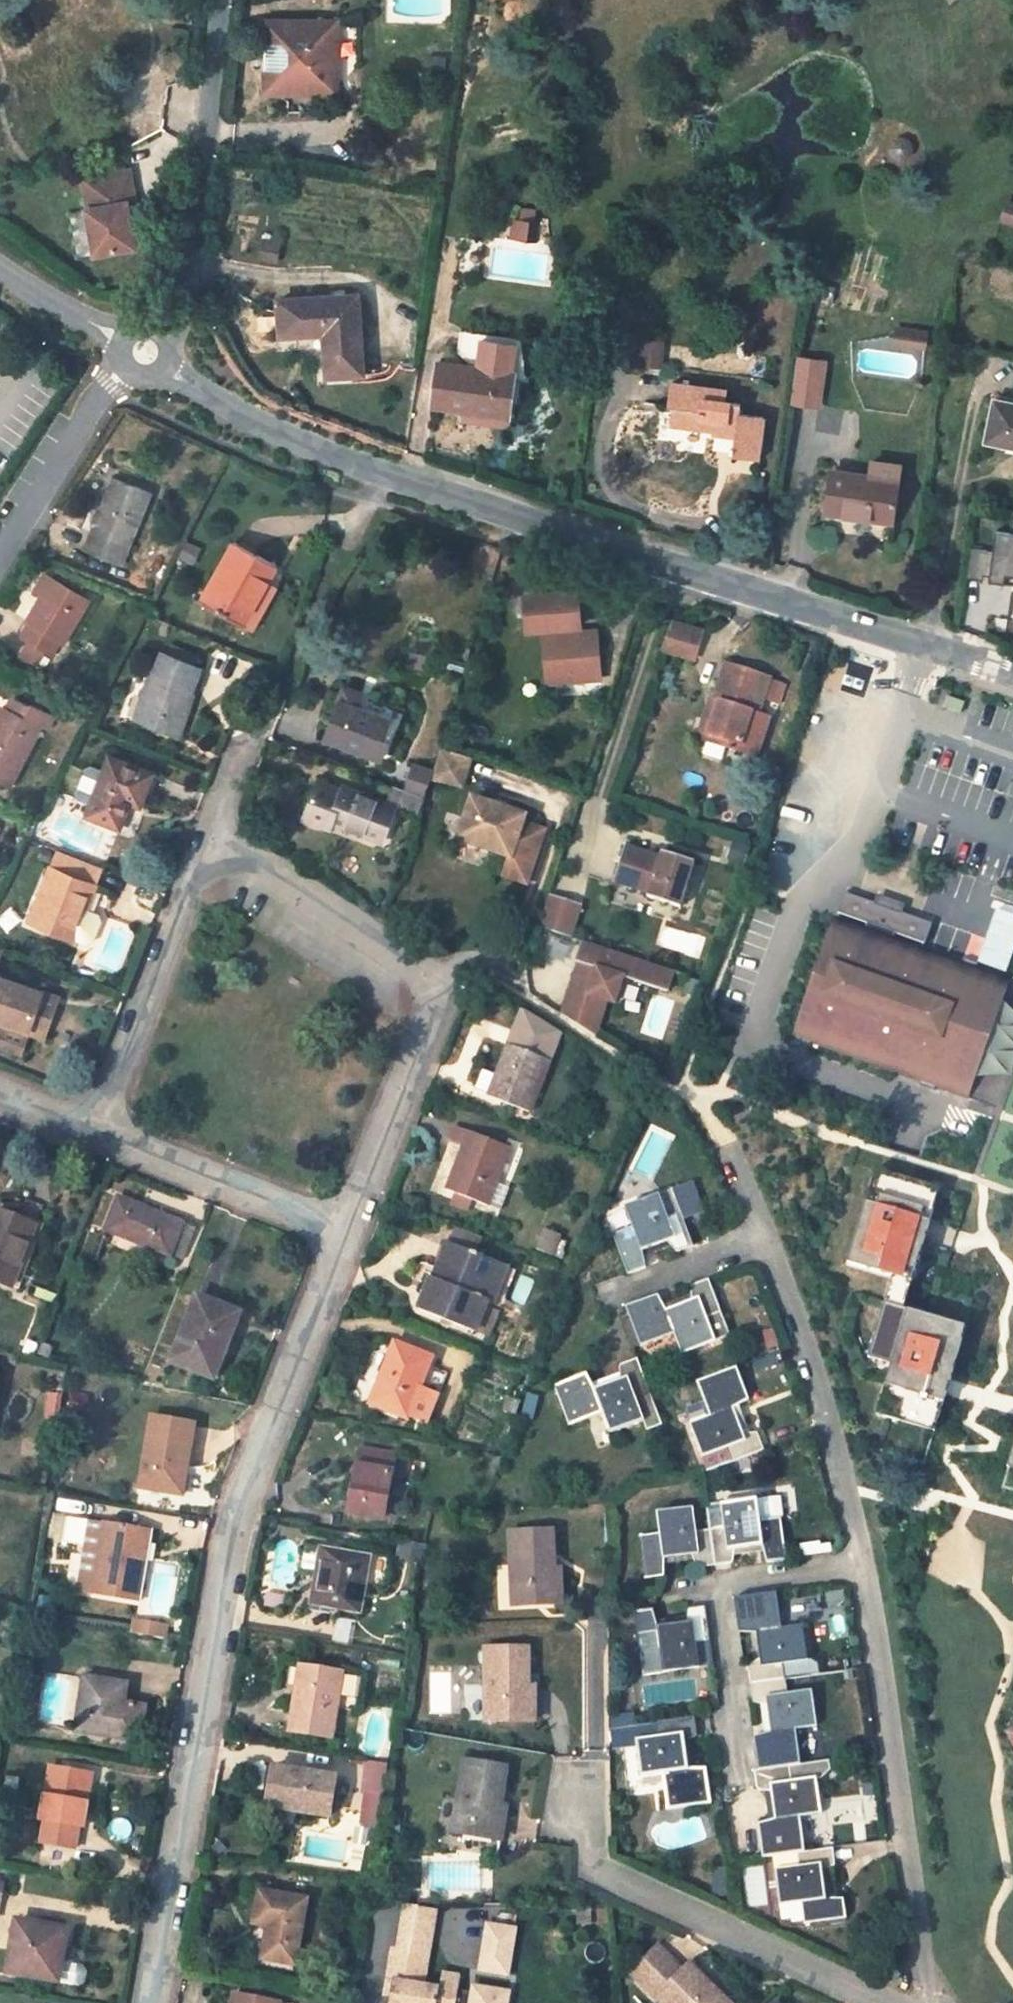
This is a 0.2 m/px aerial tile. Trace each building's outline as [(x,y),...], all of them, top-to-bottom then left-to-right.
[(337,22),(265,22),(265,93),(325,94),(325,59),(337,58),(337,22)] [(445,58),(430,56),(429,71),(444,73),(445,58)] [(337,58),(325,59),(325,94),(337,94),(337,58)] [(890,148),(893,156),(901,159),(909,156),(912,149),(908,141),(901,138),(893,141),(890,148)] [(136,248),(127,203),(136,202),(130,171),(83,179),(89,210),(87,210),(95,256),(136,248)] [(1000,223),(1012,226),(1012,201),(1006,199),(1000,223)] [(514,219),(511,240),(534,243),(537,222),(534,222),(535,211),(520,209),(518,220),(514,219)] [(327,378),(363,375),(357,297),(279,302),(281,338),(324,335),(327,378)] [(926,333),(897,328),(895,343),(924,348),(926,333)] [(514,375),(514,380),(525,381),(521,341),(461,332),(458,352),(476,369),(514,375)] [(824,363),(797,359),(796,360),(790,403),(818,407),(824,363)] [(476,369),(438,363),(432,406),(466,411),(466,406),(509,412),(514,380),(514,375),(476,369)] [(757,461),(763,419),(739,416),(740,406),(725,404),(727,392),(671,385),(668,408),(673,409),(670,426),(715,432),(716,426),(736,428),(732,458),(757,461)] [(984,442),(1012,448),(1012,404),(993,400),(984,442)] [(872,462),(870,477),(898,482),(900,466),(872,462)] [(870,477),(831,472),(826,513),(891,523),(898,482),(870,477)] [(152,493),(112,477),(83,549),(123,566),(152,493)] [(995,531),(992,552),(970,549),(966,579),(983,581),(1012,584),(1012,533),(995,531)] [(276,566),(235,543),(201,603),(243,626),(265,586),(276,566)] [(52,580),(43,574),(32,593),(41,598),(52,580)] [(69,589),(52,580),(41,598),(26,622),(29,623),(22,637),(27,640),(47,652),(53,655),(61,642),(64,643),(90,602),(78,595),(69,589)] [(83,587),(74,582),(69,589),(78,595),(83,587)] [(243,626),(253,631),(275,591),(265,586),(243,626)] [(577,591),(530,594),(533,628),(555,627),(556,633),(543,634),(546,676),(574,673),(575,681),(600,679),(598,655),(594,656),(593,646),(597,645),(596,630),(577,631),(577,625),(579,625),(577,591)] [(692,659),(702,630),(670,620),(661,649),(692,659)] [(19,656),(38,667),(47,652),(27,640),(19,656)] [(172,645),(168,655),(193,665),(197,655),(172,645)] [(180,737),(194,695),(192,693),(202,668),(193,665),(168,655),(161,652),(150,679),(148,679),(133,722),(180,737)] [(763,698),(779,703),(785,686),(770,681),(770,679),(726,665),(714,701),(720,703),(707,741),(757,758),(769,719),(759,715),(749,712),(754,696),(763,699),(763,698)] [(546,676),(547,683),(575,681),(574,673),(546,676)] [(871,688),(850,683),(848,691),(869,697),(871,688)] [(73,695),(89,702),(93,692),(77,686),(73,695)] [(361,695),(344,688),(325,738),(382,759),(395,722),(356,709),(361,695)] [(749,712),(759,715),(764,700),(763,699),(754,696),(749,712)] [(10,787),(41,727),(48,730),(56,716),(32,704),(31,706),(16,699),(10,710),(3,706),(0,713),(0,782),(10,787)] [(698,737),(707,741),(720,703),(714,701),(711,699),(698,737)] [(64,713),(75,720),(82,710),(70,703),(64,713)] [(470,760),(441,751),(433,778),(462,786),(470,760)] [(150,793),(157,776),(110,757),(104,771),(92,804),(87,816),(119,828),(129,803),(139,807),(146,791),(150,793)] [(430,772),(411,764),(403,789),(422,796),(430,772)] [(78,799),(92,804),(104,771),(91,766),(85,768),(75,793),(78,799)] [(341,791),(317,782),(303,819),(329,829),(333,818),(359,828),(358,831),(382,840),(395,807),(417,816),(423,797),(393,786),(386,804),(342,787),(341,791)] [(458,840),(511,858),(504,876),(527,883),(545,832),(522,824),(525,816),(472,798),(458,840)] [(30,822),(23,819),(19,830),(26,833),(30,822)] [(749,846),(734,842),(728,858),(743,863),(749,846)] [(644,887),(672,895),(677,877),(676,877),(677,872),(679,872),(683,858),(655,849),(654,853),(626,844),(616,876),(645,885),(644,887)] [(97,915),(87,911),(104,868),(57,850),(29,921),(75,940),(76,939),(86,943),(93,940),(100,921),(97,915)] [(865,928),(836,917),(794,1037),(798,1038),(799,1037),(810,1040),(809,1042),(920,1081),(921,1080),(933,1084),(933,1086),(966,1098),(1008,978),(975,966),(974,969),(963,964),(963,963),(893,938),(894,933),(924,944),(930,924),(844,894),(837,913),(867,924),(865,928)] [(582,905),(549,895),(538,928),(571,938),(582,905)] [(675,972),(583,942),(577,963),(585,966),(582,975),(575,973),(562,1014),(595,1036),(607,1000),(615,1003),(623,977),(668,992),(675,972)] [(975,966),(976,965),(964,961),(963,963),(963,964),(974,969),(975,966)] [(5,1024),(28,1032),(33,1017),(41,991),(0,977),(0,1022),(5,1024)] [(33,1017),(51,1024),(60,997),(41,991),(33,1017)] [(549,1061),(560,1033),(522,1010),(509,1045),(508,1045),(496,1076),(489,1094),(488,1096),(504,1103),(513,1106),(529,1113),(550,1061),(549,1061)] [(46,1037),(51,1024),(33,1017),(28,1032),(46,1037)] [(5,1024),(0,1039),(0,1045),(21,1052),(28,1032),(5,1024)] [(483,1070),(475,1088),(489,1094),(496,1076),(483,1070)] [(920,1084),(932,1088),(933,1084),(921,1080),(920,1081),(920,1084)] [(513,1106),(504,1103),(502,1108),(511,1112),(513,1106)] [(465,1143),(468,1145),(473,1132),(456,1125),(451,1138),(465,1143)] [(510,1147),(473,1132),(468,1145),(465,1143),(447,1189),(456,1193),(471,1199),(487,1205),(510,1147)] [(892,1276),(912,1282),(940,1188),(876,1169),(848,1263),(892,1276)] [(681,1185),(624,1207),(632,1227),(612,1234),(628,1274),(646,1267),(643,1251),(668,1241),(676,1251),(677,1251),(693,1246),(679,1209),(689,1206),(681,1185)] [(471,1199),(456,1193),(452,1203),(467,1209),(471,1199)] [(105,1230),(169,1255),(172,1249),(185,1254),(195,1229),(118,1198),(105,1230)] [(35,1226),(43,1206),(25,1200),(18,1219),(35,1226)] [(0,1213),(0,1283),(12,1287),(35,1226),(18,1219),(0,1213)] [(561,1235),(544,1228),(536,1249),(553,1255),(555,1249),(559,1239),(561,1235)] [(453,1245),(473,1253),(478,1239),(459,1231),(453,1245)] [(566,1242),(559,1239),(555,1249),(562,1252),(566,1242)] [(419,1309),(474,1332),(485,1305),(486,1301),(493,1305),(509,1267),(473,1253),(453,1245),(446,1242),(419,1309)] [(182,1261),(185,1254),(172,1249),(169,1255),(182,1261)] [(562,1252),(555,1249),(553,1255),(562,1259),(564,1252),(562,1252)] [(892,1276),(884,1302),(904,1308),(912,1282),(892,1276)] [(666,1309),(657,1294),(625,1306),(640,1346),(673,1333),(681,1354),(716,1341),(730,1336),(708,1279),(693,1285),(691,1285),(690,1288),(691,1300),(666,1309)] [(219,1346),(225,1348),(239,1313),(197,1297),(171,1362),(207,1376),(219,1346)] [(934,1431),(965,1326),(904,1308),(884,1302),(868,1356),(891,1363),(876,1413),(934,1431)] [(474,1332),(487,1336),(498,1311),(485,1305),(474,1332)] [(405,1418),(419,1423),(426,1406),(433,1405),(446,1373),(427,1365),(431,1358),(395,1343),(371,1403),(406,1416),(405,1418)] [(53,1349),(42,1345),(38,1355),(48,1360),(53,1349)] [(212,1379),(225,1348),(219,1346),(207,1376),(212,1379)] [(602,1413),(610,1434),(643,1421),(647,1430),(661,1424),(637,1359),(620,1365),(620,1366),(619,1368),(620,1379),(595,1388),(586,1373),(553,1385),(569,1425),(602,1413)] [(725,1448),(731,1463),(764,1450),(758,1433),(756,1432),(743,1433),(733,1408),(748,1399),(737,1367),(697,1382),(709,1415),(689,1423),(702,1457),(725,1448)] [(56,1422),(61,1396),(49,1394),(45,1420),(56,1422)] [(509,1397),(504,1411),(515,1415),(521,1400),(509,1397)] [(419,1423),(424,1425),(433,1405),(426,1406),(419,1423)] [(194,1425),(152,1418),(140,1488),(182,1495),(194,1425)] [(382,1519),(394,1457),(361,1451),(349,1513),(382,1519)] [(721,1504),(707,1505),(710,1529),(715,1566),(730,1563),(731,1563),(732,1563),(734,1549),(762,1545),(767,1562),(786,1560),(780,1518),(782,1518),(780,1497),(757,1499),(721,1504)] [(715,1566),(710,1529),(696,1531),(693,1507),(657,1512),(660,1534),(639,1536),(645,1579),(664,1576),(664,1559),(691,1555),(697,1566),(698,1567),(699,1568),(715,1566)] [(95,1532),(97,1521),(67,1516),(62,1542),(87,1546),(90,1532),(95,1532)] [(92,1595),(105,1523),(97,1521),(95,1532),(90,1532),(87,1546),(85,1556),(78,1592),(92,1595)] [(105,1523),(92,1595),(139,1603),(147,1559),(144,1558),(137,1557),(139,1544),(146,1545),(149,1546),(152,1531),(105,1523)] [(554,1569),(552,1530),(510,1532),(513,1605),(561,1602),(560,1577),(552,1578),(551,1570),(554,1569)] [(146,1545),(139,1544),(137,1557),(144,1558),(146,1545)] [(306,1545),(301,1573),(315,1576),(320,1547),(306,1545)] [(370,1555),(321,1546),(320,1547),(315,1576),(310,1604),(360,1613),(370,1555)] [(560,1569),(551,1570),(552,1578),(560,1577),(560,1569)] [(781,1627),(776,1592),(734,1598),(740,1632),(756,1632),(760,1659),(748,1664),(748,1665),(748,1667),(750,1683),(785,1678),(820,1673),(818,1663),(807,1656),(803,1624),(781,1627)] [(710,1642),(705,1606),(685,1609),(687,1622),(657,1626),(655,1609),(633,1611),(642,1675),(699,1668),(696,1644),(710,1642)] [(47,1620),(32,1618),(32,1623),(31,1628),(46,1631),(47,1620)] [(145,1623),(135,1621),(133,1634),(143,1635),(145,1623)] [(165,1626),(145,1623),(143,1635),(163,1639),(165,1626)] [(46,1631),(31,1628),(29,1638),(44,1641),(46,1631)] [(713,1666),(710,1642),(696,1644),(699,1668),(713,1666)] [(528,1648),(486,1648),(486,1721),(534,1721),(534,1695),(526,1695),(526,1687),(528,1686),(528,1648)] [(361,1663),(363,1651),(356,1650),(354,1662),(361,1663)] [(336,1707),(354,1710),(359,1677),(341,1674),(341,1673),(301,1667),(290,1730),(331,1737),(336,1707)] [(127,1685),(85,1678),(76,1731),(139,1742),(145,1707),(124,1704),(127,1685)] [(750,1683),(752,1697),(753,1700),(753,1702),(754,1702),(767,1705),(771,1731),(753,1736),(759,1770),(790,1765),(800,1764),(795,1729),(817,1725),(812,1690),(787,1693),(785,1678),(750,1683)] [(534,1687),(528,1686),(526,1687),(526,1695),(534,1695),(534,1687)] [(631,1716),(611,1718),(612,1728),(632,1725),(631,1716)] [(696,1735),(696,1732),(694,1717),(648,1723),(650,1737),(636,1739),(637,1745),(641,1776),(663,1772),(668,1808),(710,1802),(705,1768),(688,1768),(684,1741),(695,1737),(696,1735)] [(632,1725),(612,1728),(613,1746),(621,1747),(637,1745),(636,1739),(650,1737),(648,1723),(632,1725)] [(506,1767),(507,1761),(466,1754),(465,1760),(506,1767)] [(387,1763),(364,1760),(365,1792),(382,1795),(387,1763)] [(497,1805),(499,1805),(506,1767),(465,1760),(449,1848),(496,1856),(503,1815),(495,1813),(497,1805)] [(816,1777),(817,1779),(821,1779),(830,1769),(828,1760),(800,1764),(790,1765),(792,1780),(816,1777)] [(261,1788),(264,1768),(266,1769),(265,1768),(264,1765),(262,1764),(259,1762),(250,1764),(247,1786),(261,1788)] [(759,1770),(754,1770),(757,1787),(757,1788),(759,1789),(771,1791),(774,1818),(758,1823),(763,1857),(773,1856),(797,1852),(805,1851),(800,1815),(821,1813),(817,1779),(816,1777),(792,1780),(790,1765),(759,1770)] [(336,1776),(273,1766),(266,1808),(330,1817),(336,1776)] [(83,1828),(93,1774),(50,1767),(40,1821),(44,1821),(40,1842),(75,1848),(79,1827),(83,1828)] [(378,1820),(382,1795),(365,1792),(361,1816),(378,1820)] [(503,1815),(505,1806),(499,1805),(497,1805),(495,1813),(503,1815)] [(361,1816),(360,1823),(376,1827),(378,1820),(361,1816)] [(833,1847),(805,1851),(797,1852),(799,1865),(775,1869),(780,1906),(801,1903),(804,1924),(846,1918),(844,1898),(827,1898),(823,1871),(834,1866),(834,1865),(833,1847)] [(773,1856),(775,1869),(799,1865),(797,1852),(773,1856)] [(727,1894),(726,1883),(716,1883),(717,1895),(727,1894)] [(306,1899),(259,1890),(253,1922),(268,1925),(271,1925),(269,1934),(266,1934),(262,1957),(295,1963),(306,1899)] [(357,1910),(359,1896),(348,1894),(346,1908),(357,1910)] [(435,1909),(406,1905),(399,1949),(428,1954),(435,1909)] [(56,1962),(62,1929),(17,1921),(8,1972),(58,1981),(61,1964),(61,1963),(56,1962)] [(517,1930),(486,1925),(479,1971),(510,1976),(517,1930)] [(671,1959),(658,1946),(631,1972),(645,1985),(671,1959)] [(428,1954),(399,1949),(392,1948),(387,1980),(394,1981),(390,2002),(457,2002),(461,1976),(442,1973),(439,1987),(423,1985),(428,1954)] [(683,1970),(671,1959),(645,1985),(663,2002),(724,2002),(711,1990),(713,1987),(689,1963),(683,1970)] [(81,1967),(61,1964),(58,1981),(78,1985),(83,1982),(85,1972),(81,1967)] [(893,1981),(901,1974),(896,1968),(888,1974),(893,1981)] [(391,1996),(394,1981),(387,1980),(384,1995),(391,1996)] [(474,1987),(472,2002),(508,2002),(510,1993),(474,1987)] [(234,1993),(232,2002),(280,2002),(234,1993)]
